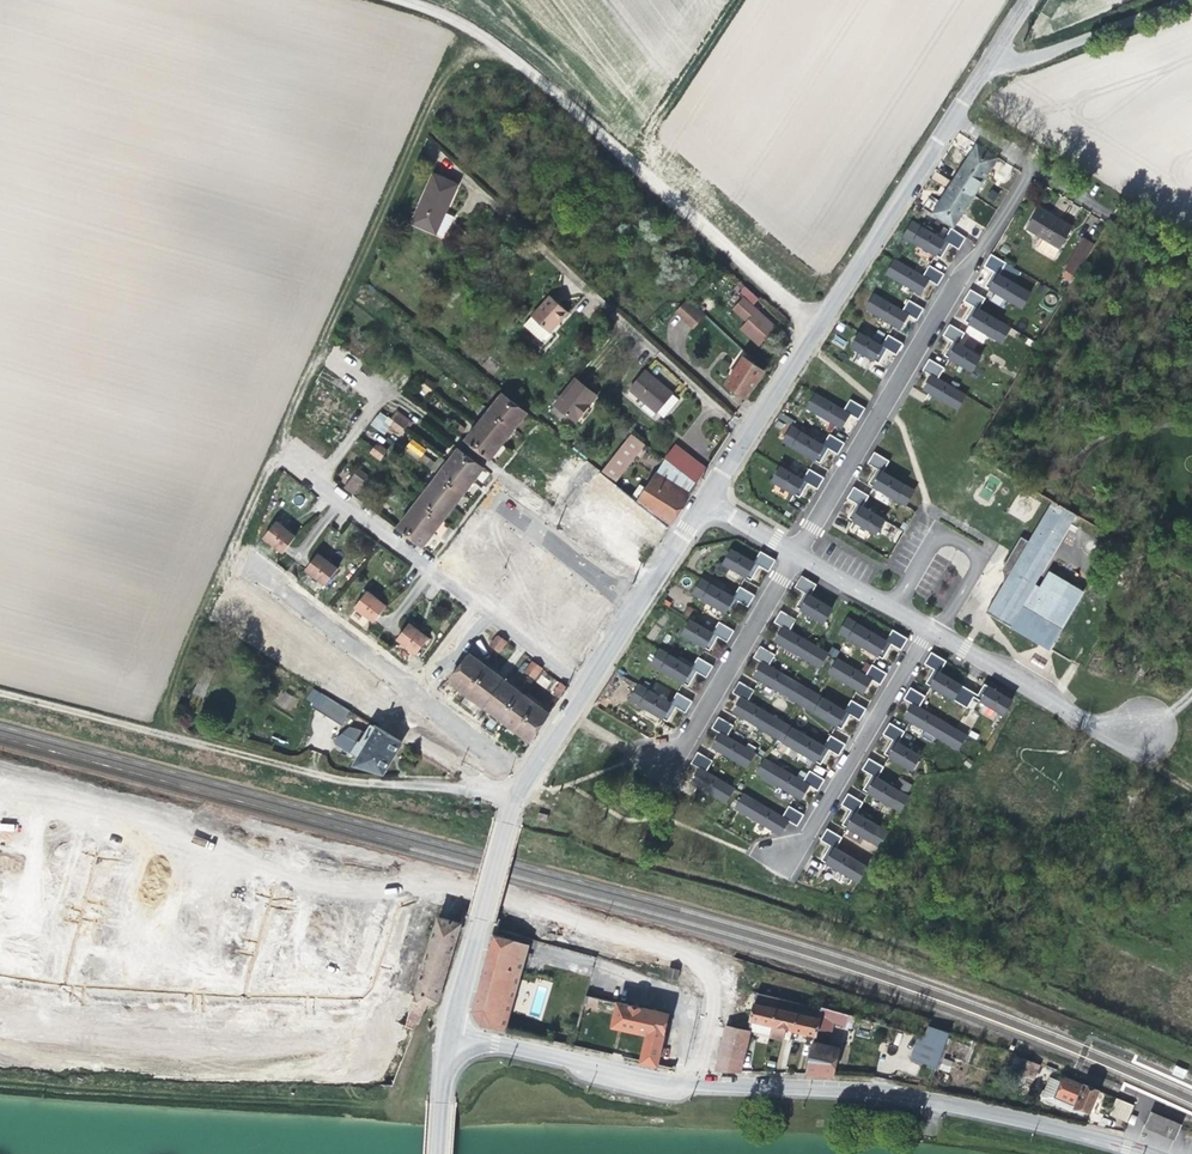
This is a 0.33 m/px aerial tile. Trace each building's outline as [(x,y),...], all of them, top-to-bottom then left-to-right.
[(959,181),(983,195),(1008,157),(984,142),(976,156),(959,181)] [(934,172),(931,180),(946,186),(949,178),(934,172)] [(430,173),(408,223),(442,236),(453,208),(444,205),(453,183),(430,173)] [(939,213),(962,228),(983,195),(959,181),(952,192),(939,213)] [(924,207),(932,211),(937,199),(929,195),(924,207)] [(1063,258),(1080,228),(1047,208),(1035,228),(1051,238),(1045,248),(1063,258)] [(919,220),(910,234),(942,253),(944,250),(949,253),(956,242),(965,247),(972,235),(957,226),(950,238),(919,220)] [(1090,237),(1072,268),(1083,274),(1101,244),(1090,237)] [(993,265),(1002,271),(1008,274),(1015,263),(1000,254),(993,265)] [(901,258),(893,272),(921,289),(923,286),(928,289),(935,278),(944,284),(951,272),(936,263),(929,274),(901,258)] [(1008,274),(1002,271),(996,282),(1001,285),(1008,274)] [(1039,293),(1008,274),(1001,285),(999,289),(1030,308),(1039,293)] [(773,301),(753,283),(748,288),(753,293),(743,303),(757,317),(750,325),(768,342),(784,325),(770,310),(767,307),(773,301)] [(971,301),(981,306),(986,309),(993,298),(978,289),(971,301)] [(577,307),(558,290),(540,307),(559,325),(566,318),(577,307)] [(881,293),(873,307),(901,324),(903,321),(908,324),(914,313),(924,319),(931,307),(915,298),(909,309),(881,293)] [(697,295),(680,314),(699,332),(716,312),(697,295)] [(974,317),(979,320),(986,309),(981,306),(974,317)] [(540,307),(531,317),(550,335),(559,325),(540,307)] [(979,320),(977,324),(1008,343),(1017,328),(986,309),(979,320)] [(951,335),(960,341),(965,344),(972,333),(957,324),(951,335)] [(866,331),(858,345),(880,359),(882,356),(888,359),(894,348),(903,354),(910,342),(895,333),(888,344),(866,331)] [(960,341),(953,352),(959,355),(965,344),(960,341)] [(770,370),(753,354),(756,349),(751,344),(742,356),(748,362),(745,367),(736,380),(735,384),(753,396),(770,370)] [(959,355),(957,358),(979,372),(988,358),(965,344),(959,355)] [(456,345),(452,349),(460,357),(464,352),(456,345)] [(930,370),(939,375),(944,379),(951,367),(937,359),(930,370)] [(660,414),(665,409),(680,392),(654,370),(638,387),(654,401),(650,406),(660,414)] [(435,371),(431,375),(440,382),(443,378),(435,371)] [(564,400),(585,416),(607,391),(598,383),(588,374),(564,400)] [(428,380),(436,387),(440,382),(431,375),(428,380)] [(933,386),(938,389),(944,379),(939,375),(933,386)] [(972,395),(944,379),(938,389),(936,393),(963,410),(972,395)] [(488,405),(500,415),(514,399),(502,389),(493,399),(488,405)] [(676,413),(689,400),(680,392),(665,409),(672,416),(676,413)] [(823,393),(815,407),(843,424),(845,420),(850,423),(856,413),(866,418),(872,407),(857,398),(851,409),(823,393)] [(500,415),(512,425),(516,420),(526,409),(514,399),(500,415)] [(500,415),(488,405),(480,415),(476,421),(487,431),(500,415)] [(405,408),(402,412),(410,419),(414,415),(405,408)] [(398,417),(406,424),(410,419),(402,412),(398,417)] [(512,425),(500,415),(487,431),(500,440),(503,436),(512,425)] [(487,431),(476,421),(471,426),(462,436),(474,446),(487,431)] [(799,426),(791,441),(822,459),(824,456),(829,459),(835,448),(845,454),(851,442),(836,433),(830,444),(799,426)] [(736,434),(727,428),(723,433),(732,440),(736,434)] [(606,467),(621,480),(653,441),(638,429),(606,467)] [(500,440),(487,431),(474,446),(487,456),(496,444),(500,440)] [(728,446),(732,440),(723,433),(719,439),(728,446)] [(384,434),(381,439),(389,445),(393,441),(384,434)] [(377,443),(385,450),(389,445),(381,439),(377,443)] [(418,460),(426,451),(413,439),(404,448),(418,460)] [(369,453),(380,461),(387,451),(376,443),(369,453)] [(446,457),(458,467),(468,454),(456,445),(450,452),(446,457)] [(583,448),(579,452),(589,461),(593,456),(583,448)] [(874,462),(883,468),(889,471),(895,460),(880,451),(874,462)] [(458,467),(470,477),(475,472),(481,464),(468,454),(458,467)] [(697,493),(704,482),(698,476),(671,455),(662,470),(697,493)] [(436,470),(448,479),(458,467),(446,457),(443,462),(436,470)] [(365,459),(361,464),(369,471),(373,466),(365,459)] [(704,461),(697,471),(698,476),(704,482),(713,468),(704,461)] [(357,469),(365,475),(369,471),(361,464),(357,469)] [(788,466),(779,480),(802,493),(803,490),(809,493),(810,491),(815,483),(825,488),(831,477),(816,468),(809,479),(788,466)] [(448,479),(460,489),(468,480),(470,477),(458,467),(448,479)] [(603,489),(610,495),(622,480),(621,480),(606,467),(595,481),(603,489)] [(883,468),(876,479),(882,482),(889,471),(883,468)] [(425,483),(437,492),(448,479),(436,470),(429,479),(425,483)] [(692,500),(697,493),(662,470),(653,486),(645,481),(638,494),(640,495),(656,509),(675,525),(692,500)] [(882,482),(880,486),(911,504),(920,490),(889,471),(882,482)] [(572,482),(563,474),(559,479),(568,486),(572,482)] [(437,492),(450,503),(454,498),(460,489),(448,479),(437,492)] [(564,491),(568,486),(559,479),(555,483),(564,491)] [(618,501),(628,509),(640,495),(638,494),(622,480),(610,495),(618,501)] [(415,496),(427,505),(437,492),(425,483),(422,488),(415,496)] [(853,497),(862,502),(868,506),(874,495),(860,486),(853,497)] [(427,505),(440,515),(446,507),(450,503),(437,492),(427,505)] [(637,517),(645,523),(656,509),(640,495),(628,509),(637,517)] [(405,509),(417,518),(427,505),(415,496),(409,503),(405,509)] [(855,513),(861,517),(868,506),(862,502),(855,513)] [(1058,504),(1036,541),(1030,538),(1020,555),(1013,567),(1019,570),(992,616),(1016,630),(1048,648),(1076,603),(1058,592),(1056,596),(1042,588),(1082,519),(1058,504)] [(417,518),(430,528),(432,525),(440,515),(427,505),(417,518)] [(890,519),(868,506),(861,517),(859,520),(881,533),(890,519)] [(394,522),(405,531),(417,518),(405,509),(403,511),(394,522)] [(666,540),(675,525),(656,509),(645,523),(656,532),(666,540)] [(543,518),(533,510),(529,515),(539,522),(543,518)] [(278,515),(265,533),(284,548),(297,532),(289,526),(285,523),(286,521),(278,515)] [(535,527),(539,522),(529,515),(526,519),(535,527)] [(405,531),(418,542),(426,532),(430,528),(417,518),(405,531)] [(587,519),(586,518),(578,528),(583,532),(591,522),(587,519)] [(583,532),(588,536),(596,526),(591,522),(583,532)] [(522,544),(513,536),(509,541),(519,548),(522,544)] [(564,546),(569,550),(577,541),(571,537),(564,546)] [(515,552),(519,548),(509,541),(506,545),(515,552)] [(577,541),(569,550),(573,554),(581,544),(577,541)] [(622,548),(621,547),(614,556),(619,560),(626,551),(622,548)] [(319,549),(307,564),(325,578),(338,561),(331,556),(330,558),(326,554),(319,549)] [(623,563),(630,554),(626,551),(619,560),(623,563)] [(546,579),(556,566),(548,560),(539,552),(528,564),(546,579)] [(735,553),(727,567),(749,580),(751,577),(756,580),(757,578),(762,569),(772,575),(779,563),(763,554),(757,565),(735,553)] [(502,569),(492,561),(489,566),(498,573),(502,569)] [(546,579),(528,564),(517,579),(525,585),(534,593),(546,579)] [(599,575),(604,579),(612,569),(607,565),(599,575)] [(494,578),(498,573),(489,566),(485,571),(494,578)] [(563,593),(574,580),(566,573),(556,566),(546,579),(563,593)] [(612,569),(604,579),(608,582),(616,572),(612,569)] [(799,585),(809,591),(814,594),(821,583),(806,574),(799,585)] [(563,593),(546,579),(534,593),(545,602),(552,607),(563,593)] [(580,607),(591,594),(581,586),(574,580),(563,593),(580,607)] [(705,583),(696,597),(728,615),(730,612),(735,615),(737,611),(741,604),(751,610),(757,598),(742,590),(736,601),(705,583)] [(359,605),(376,617),(388,602),(380,595),(377,592),(378,591),(371,585),(362,595),(365,597),(359,605)] [(802,602),(807,605),(814,594),(809,591),(802,602)] [(807,605),(805,608),(827,621),(835,607),(814,594),(807,605)] [(365,597),(362,595),(356,603),(359,605),(365,597)] [(510,614),(515,618),(522,609),(517,605),(510,614)] [(520,622),(527,613),(522,609),(515,618),(520,622)] [(778,620),(788,626),(793,629),(800,618),(785,609),(778,620)] [(409,617),(397,634),(417,649),(430,630),(425,626),(423,628),(419,625),(409,617)] [(849,638),(857,624),(848,619),(840,633),(849,638)] [(693,624),(685,638),(707,651),(709,648),(714,651),(717,647),(721,640),(730,645),(737,634),(722,625),(715,636),(693,624)] [(886,641),(857,624),(849,638),(878,655),(880,652),(885,655),(887,652),(892,645),(886,641)] [(781,637),(787,640),(793,629),(788,626),(783,634),(781,637)] [(831,651),(793,629),(787,640),(785,644),(823,666),(831,651)] [(886,641),(892,645),(901,650),(908,639),(893,630),(886,641)] [(487,643),(492,647),(500,637),(495,633),(487,643)] [(545,642),(549,646),(557,637),(552,633),(545,642)] [(492,647),(497,651),(505,641),(500,637),(492,647)] [(554,650),(561,641),(557,637),(549,646),(554,650)] [(756,658),(765,663),(771,667),(777,656),(762,647),(756,658)] [(479,676),(488,664),(476,654),(470,649),(461,662),(479,676)] [(663,654),(655,668),(686,686),(688,683),(694,686),(695,684),(700,676),(709,681),(716,670),(701,661),(694,672),(663,654)] [(935,689),(971,710),(978,699),(1007,716),(1016,702),(1005,696),(988,686),(982,697),(944,674),(950,664),(935,655),(928,666),(938,672),(934,679),(932,682),(937,686),(935,689)] [(1033,657),(1031,661),(1045,669),(1047,664),(1033,657)] [(868,686),(872,680),(866,677),(838,660),(830,674),(858,691),(860,688),(865,691),(868,686)] [(522,671),(526,675),(534,665),(529,661),(522,671)] [(469,689),(479,676),(461,662),(451,675),(460,682),(469,689)] [(759,674),(764,677),(771,667),(765,663),(761,671),(759,674)] [(479,676),(497,690),(506,678),(496,670),(488,664),(479,676)] [(526,675),(531,679),(539,669),(534,665),(526,675)] [(866,677),(872,680),(881,686),(888,674),(872,665),(866,677)] [(762,681),(800,704),(808,690),(771,667),(764,677),(762,681)] [(478,696),(488,703),(497,691),(479,676),(469,689),(478,696)] [(513,702),(522,691),(512,683),(506,678),(497,690),(513,702)] [(744,698),(749,701),(756,690),(741,681),(734,692),(744,698)] [(557,699),(564,689),(558,684),(550,694),(557,699)] [(315,688),(307,699),(314,704),(312,708),(325,714),(343,725),(352,712),(315,688)] [(642,689),(634,703),(665,721),(667,718),(673,721),(677,715),(679,711),(688,716),(695,705),(680,696),(673,707),(642,689)] [(800,704),(814,712),(823,698),(808,690),(800,704)] [(914,724),(961,752),(970,737),(923,709),(929,699),(914,690),(907,701),(917,707),(912,715),(911,718),(916,721),(914,724)] [(283,691),(275,702),(286,711),(295,699),(283,691)] [(504,715),(513,703),(497,691),(488,703),(496,709),(504,715)] [(526,712),(535,700),(527,694),(522,691),(513,702),(526,712)] [(737,709),(743,712),(749,701),(744,698),(740,704),(737,709)] [(846,712),(823,698),(814,712),(839,727),(840,723),(846,727),(847,724),(852,716),(846,712)] [(535,700),(526,712),(543,725),(552,712),(544,706),(535,700)] [(741,716),(779,738),(787,724),(749,701),(743,712),(741,716)] [(846,712),(852,716),(862,721),(868,710),(853,701),(846,712)] [(517,725),(526,713),(513,703),(504,715),(511,721),(517,725)] [(526,713),(517,725),(527,732),(534,737),(543,725),(526,713)] [(715,726),(724,732),(729,735),(736,724),(722,715),(715,726)] [(376,727),(373,725),(370,730),(361,725),(351,724),(346,731),(358,739),(352,749),(359,753),(356,759),(382,771),(389,759),(400,742),(376,727)] [(831,750),(825,747),(787,724),(779,738),(817,761),(819,758),(824,761),(827,757),(831,750)] [(893,760),(915,773),(924,758),(902,745),(908,735),(893,726),(887,737),(896,743),(893,748),(890,754),(895,757),(893,760)] [(421,738),(426,741),(433,731),(428,728),(421,738)] [(431,744),(438,734),(433,731),(426,741),(431,744)] [(720,739),(717,743),(723,746),(729,735),(724,732),(720,739)] [(721,749),(748,766),(757,752),(729,735),(723,746),(721,749)] [(825,747),(831,750),(840,756),(847,744),(832,735),(825,747)] [(703,767),(709,770),(715,759),(701,750),(694,761),(703,767)] [(458,762),(463,765),(470,756),(465,752),(458,762)] [(468,769),(475,759),(470,756),(463,765),(468,769)] [(804,794),(809,786),(803,782),(765,760),(757,774),(795,797),(797,793),(802,796),(804,794)] [(872,795),(904,814),(912,799),(881,781),(887,770),(872,761),(866,773),(875,778),(870,787),(869,789),(874,792),(872,795)] [(736,787),(709,770),(703,767),(697,775),(696,778),(701,781),(699,784),(728,801),(736,787)] [(803,782),(809,786),(818,791),(825,780),(810,771),(803,782)] [(785,827),(788,821),(783,818),(745,795),(736,809),(775,832),(777,829),(782,832),(785,827)] [(851,830),(883,849),(892,834),(860,816),(867,805),(852,796),(845,807),(854,813),(849,822),(848,824),(853,827),(851,830)] [(783,818),(788,821),(798,827),(805,815),(789,806),(783,818)] [(15,825),(0,822),(0,830),(14,832),(15,825)] [(831,866),(863,884),(871,870),(840,851),(846,841),(831,832),(824,843),(834,849),(831,855),(828,859),(833,862),(831,866)] [(484,1023),(499,1026),(522,942),(498,935),(475,1010),(484,1023)] [(507,1028),(530,944),(522,942),(499,1026),(507,1028)] [(681,971),(671,969),(669,978),(679,980),(681,971)] [(603,1007),(605,998),(589,994),(586,1003),(603,1007)] [(757,1004),(753,1022),(775,1026),(780,1002),(775,1001),(773,1008),(761,1005),(762,1000),(758,999),(757,1004)] [(780,1002),(775,1026),(773,1036),(786,1040),(788,1028),(792,1029),(796,1030),(800,1012),(795,1010),(795,1013),(784,1011),(786,1003),(780,1002)] [(647,1054),(645,1062),(660,1065),(672,1014),(621,1003),(619,1013),(613,1012),(611,1020),(617,1021),(616,1026),(652,1034),(647,1054)] [(850,1021),(857,1023),(858,1018),(823,1009),(822,1013),(822,1014),(819,1029),(826,1030),(828,1022),(849,1027),(850,1021)] [(796,1030),(795,1031),(808,1034),(818,1036),(819,1029),(822,1014),(817,1013),(815,1019),(803,1017),(804,1013),(800,1012),(796,1030)] [(773,1036),(775,1026),(753,1022),(752,1025),(750,1031),(757,1033),(773,1036)] [(924,1038),(916,1062),(940,1071),(953,1034),(931,1027),(927,1039),(924,1038)] [(744,1073),(750,1031),(733,1028),(728,1028),(721,1072),(744,1073)] [(784,1040),(779,1067),(786,1068),(791,1041),(784,1040)] [(837,1077),(843,1050),(831,1047),(816,1044),(810,1076),(837,1077)] [(1139,1059),(1140,1056),(1142,1053),(1130,1048),(1129,1050),(1128,1054),(1139,1059)] [(629,1058),(645,1062),(647,1054),(631,1050),(629,1058)] [(1025,1070),(1019,1082),(1034,1089),(1040,1076),(1025,1070)] [(1053,1081),(1045,1101),(1075,1113),(1078,1106),(1085,1089),(1068,1082),(1066,1086),(1053,1081)] [(1114,1086),(1112,1092),(1123,1097),(1125,1091),(1114,1086)] [(1086,1089),(1085,1089),(1078,1106),(1079,1107),(1079,1109),(1092,1114),(1101,1093),(1087,1088),(1086,1089)] [(1119,1103),(1112,1120),(1129,1127),(1136,1111),(1119,1103)] [(1144,1106),(1137,1124),(1145,1127),(1153,1110),(1191,1126),(1144,1106)] [(1153,1115),(1148,1128),(1177,1140),(1183,1127),(1153,1115)]
